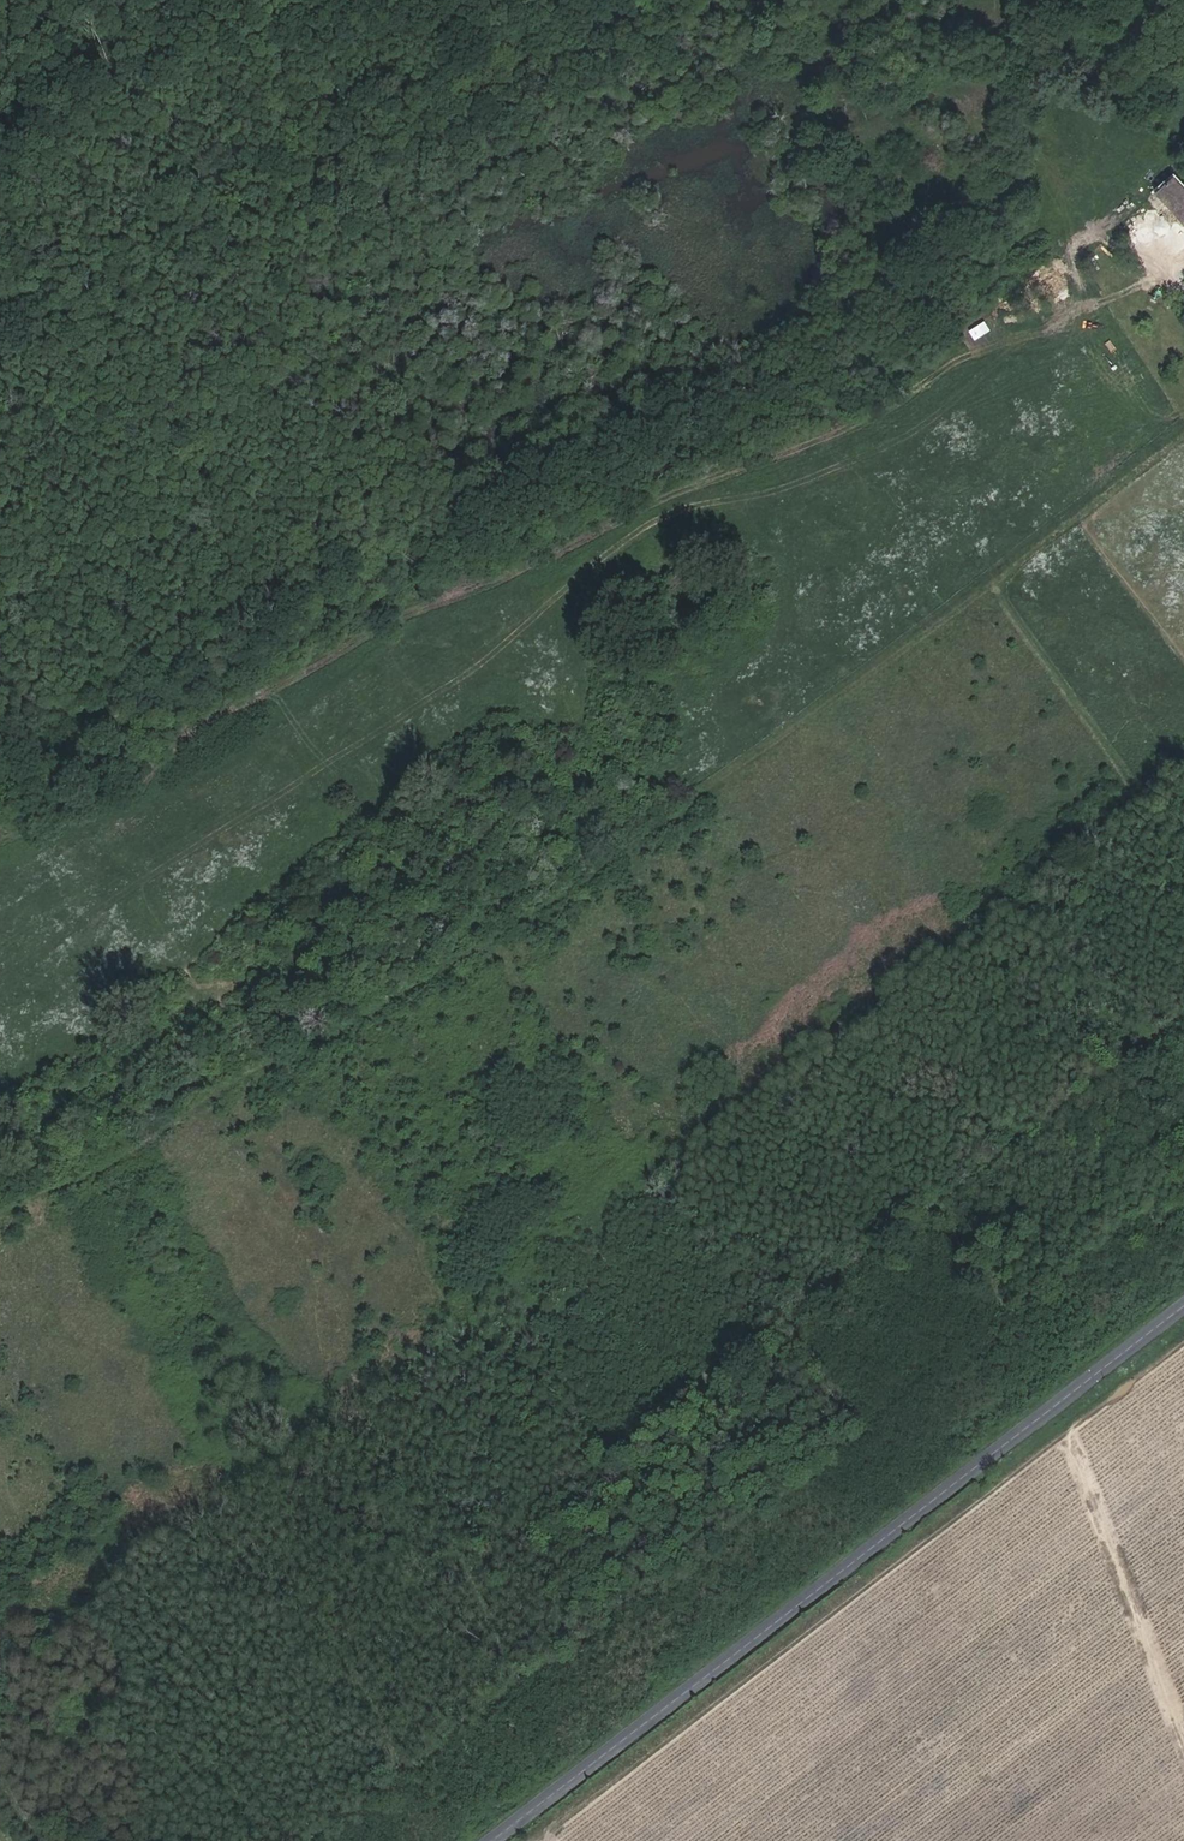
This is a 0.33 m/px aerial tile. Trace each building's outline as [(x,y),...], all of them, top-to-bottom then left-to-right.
[(1154,195),(1163,204),(1177,221),(1183,229),(1183,191),(1170,178),(1154,195)]
